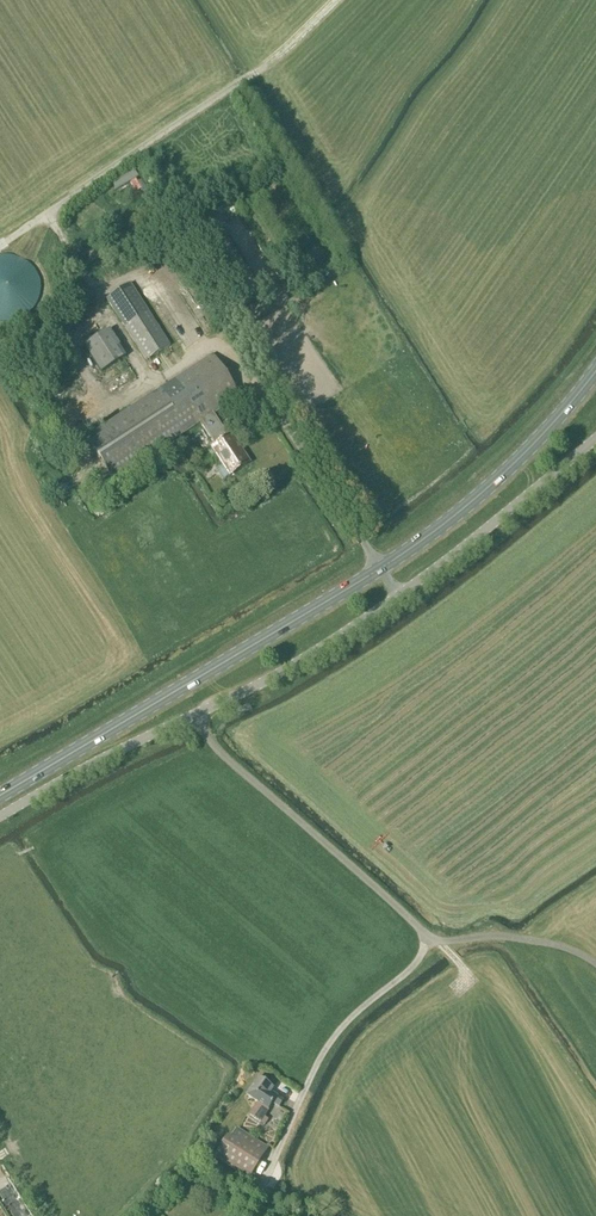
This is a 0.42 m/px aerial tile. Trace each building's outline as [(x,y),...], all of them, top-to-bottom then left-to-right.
[(117,188),(140,176),(136,168),(113,181),(117,188)] [(12,322),(20,320),(27,316),(32,311),(37,305),(40,297),(41,289),(40,281),(37,274),(33,267),(27,262),(20,257),(13,255),(5,255),(0,256),(0,321),(5,322),(12,322)] [(170,346),(130,284),(106,299),(146,361),(170,346)] [(101,373),(126,357),(109,330),(84,345),(101,373)] [(53,355),(60,350),(52,340),(45,345),(53,355)] [(229,437),(213,414),(240,397),(212,355),(85,437),(113,479),(200,423),(215,446),(211,448),(229,476),(249,463),(231,435),(229,437)] [(257,1103),(268,1110),(272,1104),(279,1108),(284,1101),(271,1092),(273,1089),(258,1078),(246,1095),(257,1103)] [(269,1111),(268,1110),(257,1103),(249,1115),(261,1123),(261,1122),(264,1124),(267,1119),(265,1117),(269,1111)] [(263,1153),(235,1135),(221,1157),(249,1175),(263,1153)]
